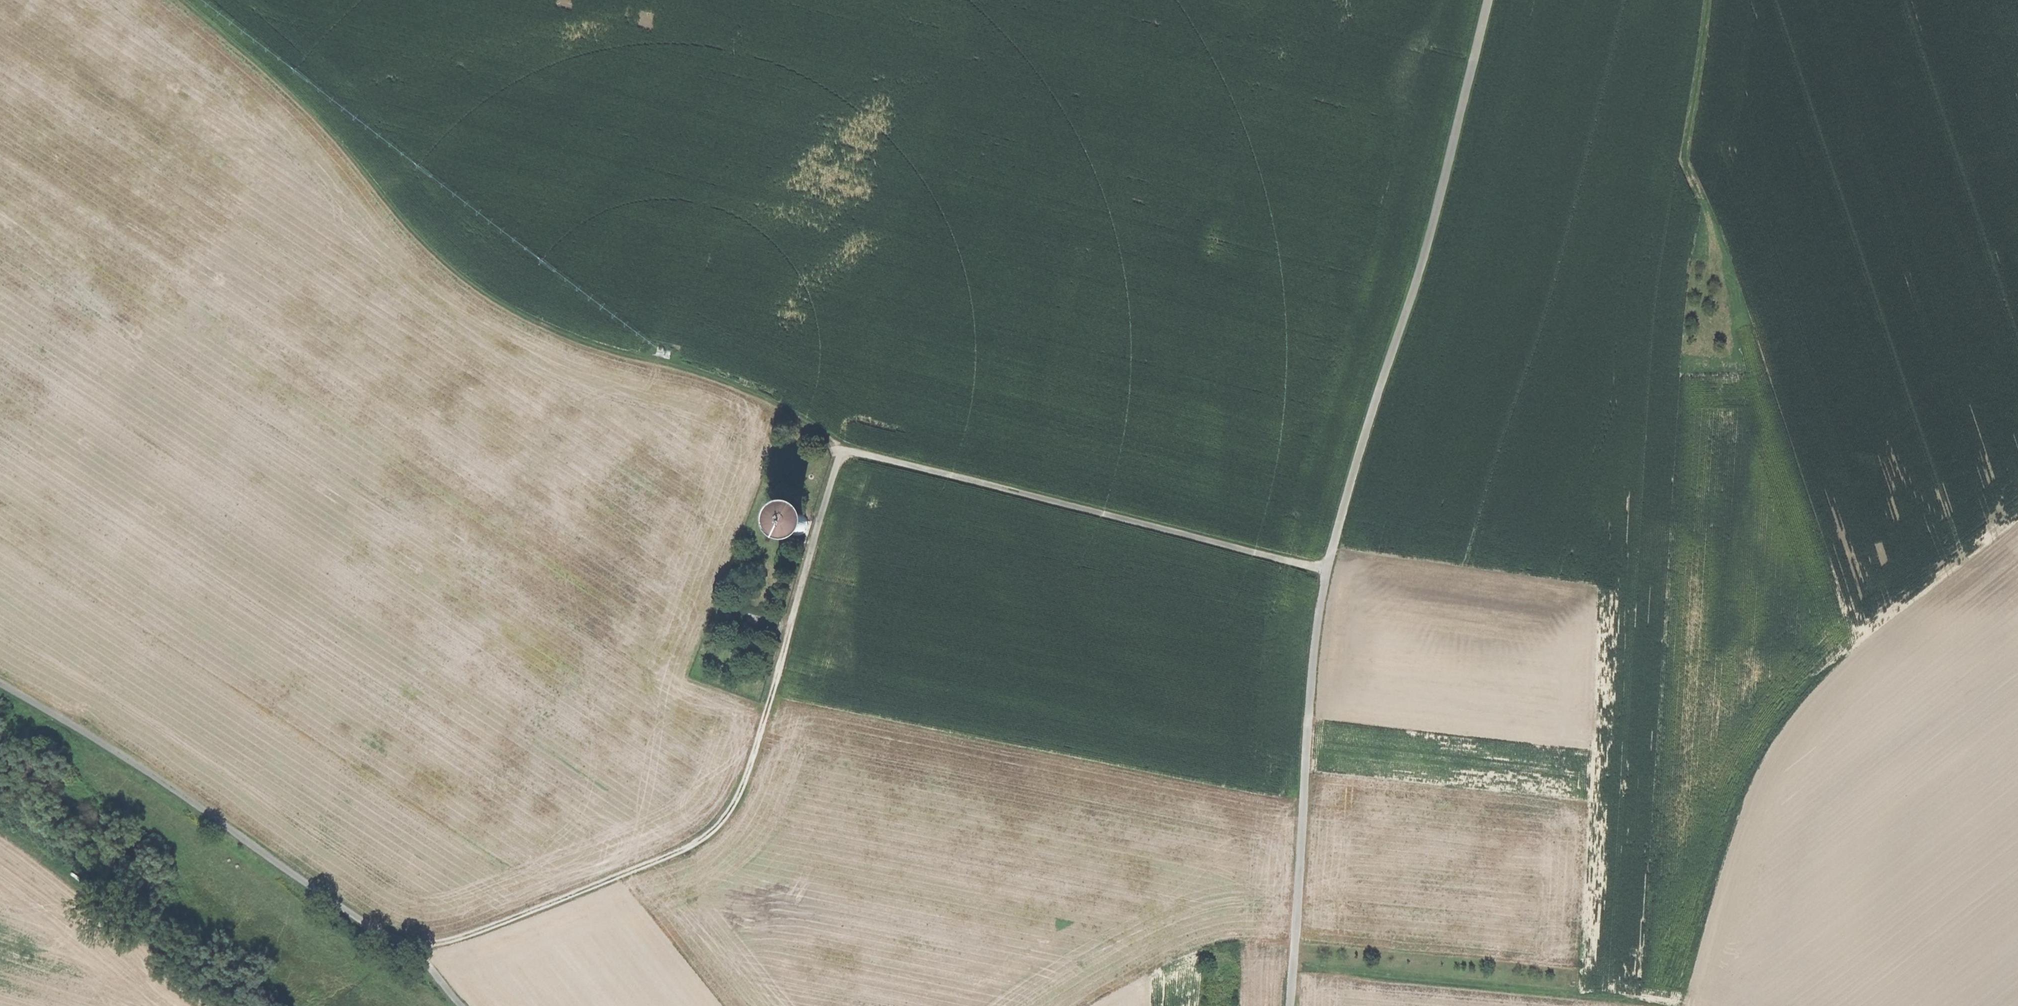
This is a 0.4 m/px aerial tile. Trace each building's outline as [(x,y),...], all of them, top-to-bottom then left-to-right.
[(831,514),(838,515),(839,503),(832,503),(831,514)] [(805,532),(807,529),(808,524),(807,520),(805,516),(801,513),(797,512),(792,513),(789,516),(786,520),(785,524),(786,528),(788,532),(792,535),(797,535),(801,534),(805,532)] [(757,614),(754,624),(775,630),(778,621),(757,614)]
